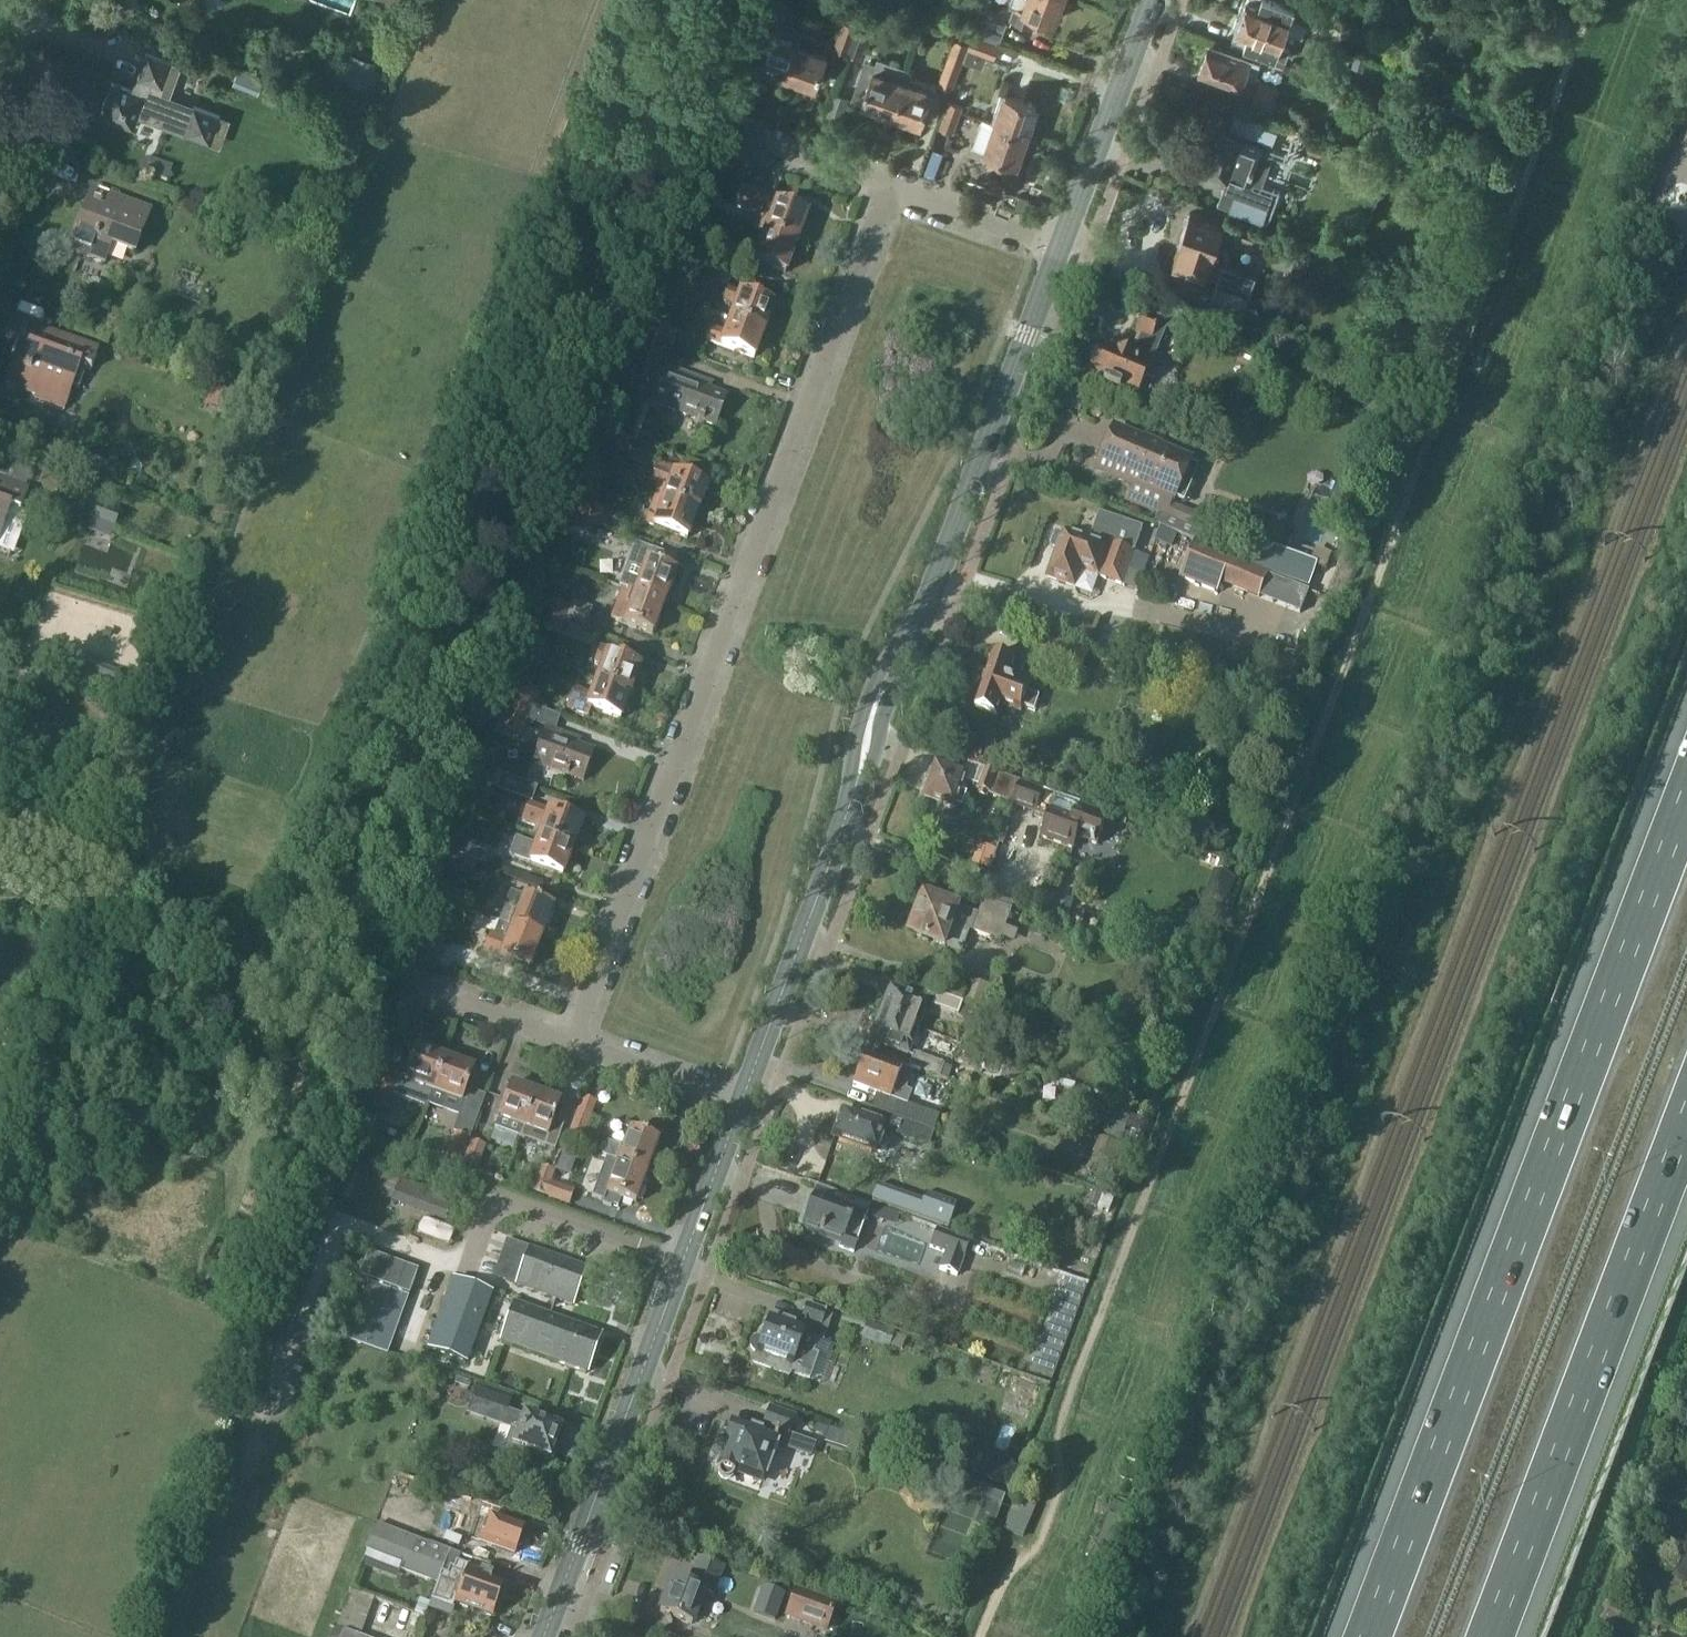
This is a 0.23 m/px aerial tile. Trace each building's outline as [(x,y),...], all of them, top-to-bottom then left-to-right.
[(760,20),(773,25),(782,0),(767,0),(760,20)] [(1012,5),(1015,6),(1011,17),(1035,26),(1039,14),(1054,20),(1061,0),(1014,0),(1012,5)] [(1242,14),(1286,30),(1291,17),(1300,20),(1316,26),(1320,15),(1305,9),(1280,0),(1247,0),(1242,14)] [(1286,30),(1242,14),(1232,39),(1287,60),(1290,50),(1280,46),(1286,30)] [(770,34),(759,65),(788,75),(799,43),(803,32),(804,27),(775,18),(773,25),(770,34)] [(847,51),(856,26),(844,21),(835,47),(847,51)] [(859,56),(868,30),(856,26),(847,51),(859,56)] [(803,32),(799,43),(788,75),(816,85),(827,54),(812,48),(816,36),(803,32)] [(969,49),(994,58),(999,44),(974,35),(969,49)] [(956,38),(949,59),(939,84),(952,89),(968,42),(956,38)] [(1260,66),(1209,47),(1200,71),(1241,86),(1245,76),(1255,79),(1260,66)] [(100,115),(134,127),(138,114),(210,141),(221,114),(160,92),(172,61),(146,51),(132,90),(112,82),(100,115)] [(866,59),(852,99),(862,103),(861,105),(883,113),(884,109),(893,112),(906,75),(878,56),(876,63),(866,59)] [(240,63),(232,82),(246,88),(253,69),(240,63)] [(1442,79),(1452,83),(1456,72),(1445,69),(1442,79)] [(906,75),(893,112),(924,123),(935,92),(937,86),(931,84),(916,79),(906,75)] [(1260,81),(1255,95),(1274,102),(1279,88),(1260,81)] [(1037,104),(1002,92),(991,121),(996,123),(1027,134),(1037,104)] [(1454,109),(1476,118),(1480,107),(1459,98),(1454,109)] [(953,131),(962,107),(949,102),(940,127),(953,131)] [(1220,127),(1205,168),(1228,176),(1229,176),(1240,180),(1230,207),(1264,219),(1273,194),(1253,187),(1267,147),(1272,149),(1280,129),(1235,113),(1229,130),(1220,127)] [(1027,134),(996,123),(986,151),(1017,162),(1027,134)] [(753,162),(712,147),(707,162),(747,177),(753,162)] [(742,192),(738,204),(760,212),(754,227),(765,231),(796,243),(806,213),(780,204),(782,199),(746,186),(744,192),(742,192)] [(116,214),(88,204),(72,249),(105,262),(112,244),(135,253),(151,211),(122,199),(116,214)] [(1180,241),(1172,263),(1205,275),(1206,273),(1219,278),(1215,289),(1210,302),(1243,314),(1256,276),(1226,265),(1229,254),(1217,250),(1226,224),(1189,211),(1179,240),(1180,241)] [(1256,230),(1240,224),(1236,235),(1253,241),(1256,230)] [(755,261),(785,272),(796,243),(765,231),(755,261)] [(724,300),(736,304),(730,319),(763,331),(773,304),(729,288),(724,300)] [(1110,356),(1096,350),(1084,380),(1101,387),(1100,390),(1118,397),(1119,394),(1135,400),(1139,392),(1146,395),(1152,381),(1144,378),(1165,326),(1174,330),(1178,318),(1147,305),(1142,316),(1141,316),(1135,330),(1140,333),(1131,357),(1113,350),(1110,356)] [(99,349),(70,337),(14,315),(5,337),(22,343),(6,382),(36,394),(35,397),(64,408),(73,385),(78,387),(86,367),(91,369),(99,349)] [(712,328),(707,339),(714,342),(753,357),(763,331),(730,319),(725,333),(718,331),(712,328)] [(632,363),(625,384),(635,387),(642,367),(662,374),(652,401),(715,424),(725,396),(706,389),(709,382),(659,364),(665,346),(641,338),(632,363)] [(207,403),(229,412),(236,393),(214,385),(207,403)] [(1113,430),(1098,466),(1134,481),(1126,501),(1158,515),(1155,522),(1162,525),(1178,532),(1197,540),(1206,518),(1171,503),(1173,497),(1175,497),(1178,498),(1182,497),(1185,495),(1187,493),(1188,489),(1188,485),(1187,481),(1184,479),(1189,478),(1194,477),(1197,474),(1196,470),(1194,466),(1191,463),(1188,462),(1113,430)] [(603,444),(627,453),(631,440),(608,431),(603,444)] [(652,479),(661,483),(656,497),(697,512),(706,486),(681,477),(683,472),(658,463),(652,479)] [(12,509),(21,512),(30,489),(0,478),(0,539),(12,509)] [(650,510),(652,511),(647,523),(687,538),(697,512),(656,497),(655,496),(650,510)] [(605,512),(581,503),(577,516),(601,524),(605,512)] [(1057,549),(1047,577),(1075,587),(1081,570),(1101,577),(1100,578),(1121,586),(1127,570),(1143,575),(1149,558),(1134,553),(1142,529),(1100,513),(1090,541),(1063,531),(1062,534),(1056,531),(1051,546),(1057,549)] [(1162,525),(1155,540),(1172,547),(1178,532),(1162,525)] [(636,542),(620,585),(623,586),(631,590),(662,601),(668,586),(672,587),(676,575),(673,574),(675,570),(671,569),(675,557),(674,556),(636,542)] [(1180,577),(1218,592),(1222,583),(1260,598),(1269,573),(1193,543),(1180,577)] [(1259,546),(1252,564),(1312,585),(1318,566),(1259,546)] [(611,618),(624,623),(651,633),(652,629),(655,630),(660,618),(657,617),(662,601),(623,586),(611,618)] [(570,607),(546,599),(541,611),(565,620),(570,607)] [(537,624),(560,633),(565,620),(541,611),(537,624)] [(594,662),(602,665),(596,680),(629,692),(639,666),(631,664),(633,659),(600,646),(594,662)] [(1023,664),(994,654),(974,707),(997,715),(1001,704),(1020,711),(1022,706),(1035,711),(1039,698),(1026,693),(1031,678),(1020,674),(1023,664)] [(591,694),(574,688),(567,707),(588,714),(591,707),(620,718),(629,692),(596,680),(591,694)] [(538,692),(514,683),(509,697),(533,706),(538,692)] [(504,709),(528,718),(533,706),(509,697),(504,709)] [(577,738),(545,726),(533,761),(584,780),(594,752),(575,745),(577,738)] [(925,796),(955,806),(956,804),(962,806),(966,796),(959,794),(966,775),(936,765),(925,796)] [(978,789),(1008,800),(1015,779),(985,768),(978,789)] [(479,782),(503,791),(507,778),(483,769),(479,782)] [(1019,787),(1013,805),(1037,813),(1045,790),(1020,782),(1019,787)] [(522,820),(542,827),(539,836),(571,848),(581,822),(529,803),(522,820)] [(1070,814),(1053,808),(1047,825),(1043,837),(1074,848),(1078,836),(1100,844),(1108,820),(1073,807),(1070,814)] [(536,844),(516,837),(510,855),(562,874),(571,848),(539,836),(536,844)] [(453,851),(476,860),(481,847),(458,838),(453,851)] [(476,863),(452,854),(447,866),(471,875),(476,863)] [(524,895),(511,890),(499,921),(539,936),(545,921),(548,922),(552,910),(550,909),(551,905),(524,895)] [(981,914),(925,894),(911,934),(962,952),(970,930),(1001,940),(1012,910),(986,900),(981,914)] [(491,930),(483,951),(527,968),(529,964),(532,965),(537,952),(533,951),(539,936),(499,921),(495,932),(491,930)] [(419,941),(442,950),(447,938),(423,929),(419,941)] [(886,998),(883,999),(878,1014),(918,1028),(925,1010),(920,1008),(923,1000),(890,987),(886,998)] [(932,1006),(958,1015),(962,1001),(937,992),(932,1006)] [(874,1029),(870,1040),(908,1055),(918,1028),(878,1014),(873,1027),(874,1029)] [(395,1084),(361,1072),(351,1099),(386,1112),(392,1094),(428,1107),(429,1102),(434,1091),(445,1059),(417,1049),(410,1068),(402,1065),(395,1084)] [(859,1070),(853,1085),(880,1095),(874,1110),(890,1116),(933,1131),(938,1115),(908,1104),(913,1091),(906,1089),(912,1072),(864,1054),(863,1057),(859,1059),(856,1066),(859,1070)] [(938,1077),(942,1064),(913,1054),(909,1067),(938,1077)] [(445,1059),(434,1091),(429,1102),(442,1107),(446,1095),(466,1102),(477,1073),(473,1072),(473,1070),(445,1059)] [(504,1085),(492,1117),(498,1119),(495,1128),(519,1136),(535,1092),(510,1084),(509,1087),(504,1085)] [(470,1092),(456,1133),(446,1158),(459,1162),(482,1096),(470,1092)] [(535,1092),(519,1136),(521,1137),(520,1138),(555,1150),(564,1125),(557,1122),(562,1106),(558,1105),(559,1101),(535,1092)] [(581,1097),(574,1117),(566,1142),(579,1146),(594,1101),(581,1097)] [(842,1114),(834,1137),(874,1151),(875,1150),(878,1151),(886,1151),(889,1142),(884,1138),(880,1137),(882,1129),(928,1145),(933,1131),(890,1116),(874,1110),(861,1105),(856,1119),(842,1114)] [(601,1156),(605,1157),(605,1156),(646,1171),(651,1155),(654,1156),(658,1144),(656,1144),(658,1139),(630,1129),(623,1147),(619,1146),(606,1142),(601,1156)] [(476,1169),(485,1146),(472,1141),(463,1164),(476,1169)] [(605,1157),(591,1196),(603,1200),(615,1204),(618,1196),(634,1202),(636,1198),(638,1199),(643,1186),(640,1186),(646,1171),(605,1156),(605,1157)] [(541,1166),(532,1190),(545,1195),(550,1182),(554,1171),(541,1166)] [(399,1178),(391,1202),(445,1222),(453,1198),(399,1178)] [(569,1203),(574,1191),(550,1182),(545,1195),(569,1203)] [(879,1182),(872,1201),(950,1228),(959,1201),(927,1190),(925,1198),(879,1182)] [(803,1212),(800,1220),(803,1223),(800,1232),(840,1246),(840,1247),(853,1252),(868,1211),(833,1199),(835,1193),(816,1187),(807,1211),(803,1212)] [(928,1248),(944,1254),(938,1269),(957,1276),(970,1242),(936,1229),(928,1248)] [(486,1258),(522,1271),(517,1285),(572,1305),(585,1267),(494,1234),(486,1258)] [(369,1254),(361,1277),(410,1295),(418,1272),(369,1254)] [(467,1363),(493,1293),(452,1278),(427,1348),(467,1363)] [(368,1283),(351,1335),(369,1342),(387,1289),(368,1283)] [(501,1341),(586,1372),(600,1334),(515,1303),(501,1341)] [(755,1350),(756,1351),(757,1352),(754,1362),(790,1375),(791,1373),(809,1379),(818,1354),(813,1353),(818,1340),(823,1341),(832,1316),(827,1314),(828,1311),(807,1304),(802,1319),(803,1319),(799,1330),(769,1319),(762,1338),(761,1338),(760,1338),(758,1338),(757,1339),(756,1340),(755,1340),(755,1341),(754,1342),(754,1344),(753,1345),(753,1346),(754,1347),(754,1348),(755,1349),(755,1350)] [(866,1324),(861,1337),(889,1347),(894,1333),(866,1324)] [(475,1387),(466,1411),(503,1425),(512,1401),(475,1387)] [(737,1476),(738,1475),(739,1472),(763,1481),(777,1441),(786,1444),(795,1419),(769,1409),(762,1427),(765,1428),(762,1435),(731,1423),(724,1443),(728,1445),(720,1468),(720,1470),(719,1471),(720,1473),(720,1474),(721,1476),(722,1477),(723,1478),(724,1479),(726,1480),(727,1481),(729,1481),(731,1481),(732,1480),(734,1479),(735,1479),(736,1477),(737,1476)] [(511,1427),(501,1453),(510,1456),(525,1462),(529,1453),(529,1451),(549,1459),(550,1457),(551,1457),(555,1456),(558,1448),(556,1444),(555,1444),(561,1428),(523,1414),(522,1413),(522,1414),(518,1413),(516,1412),(511,1427)] [(812,1432),(826,1437),(824,1442),(853,1452),(859,1437),(816,1422),(812,1432)] [(987,1451),(977,1475),(1002,1485),(1012,1461),(987,1451)] [(978,1498),(983,1500),(974,1526),(991,1532),(1007,1491),(984,1483),(978,1498)] [(1022,1483),(1003,1531),(1005,1532),(1007,1532),(1023,1539),(1042,1491),(1022,1483)] [(477,1514),(469,1535),(515,1553),(517,1546),(521,1545),(524,1538),(521,1535),(524,1528),(489,1514),(480,1511),(482,1505),(462,1497),(458,1507),(477,1514)] [(366,1551),(400,1564),(398,1570),(436,1584),(441,1572),(448,1574),(451,1566),(455,1567),(457,1561),(458,1561),(461,1554),(430,1542),(429,1544),(375,1525),(366,1551)] [(688,1586),(672,1580),(660,1611),(692,1623),(704,1593),(712,1596),(723,1567),(699,1558),(688,1586)] [(436,1584),(431,1599),(453,1607),(456,1600),(493,1614),(503,1586),(489,1581),(492,1574),(470,1566),(470,1567),(457,1562),(458,1561),(457,1561),(455,1567),(451,1566),(448,1574),(441,1572),(436,1584)] [(1686,1588),(1686,1569),(1680,1567),(1676,1578),(1685,1581),(1683,1587),(1686,1588)] [(763,1584),(754,1612),(776,1619),(785,1591),(763,1584)] [(837,1601),(795,1585),(784,1617),(826,1632),(837,1601)] [(360,1636),(373,1600),(349,1592),(333,1636),(363,1636),(360,1636)]
